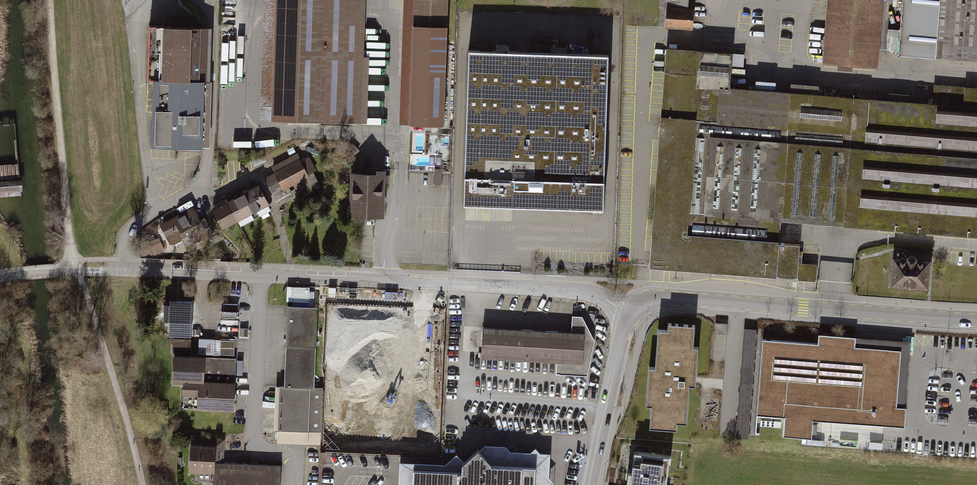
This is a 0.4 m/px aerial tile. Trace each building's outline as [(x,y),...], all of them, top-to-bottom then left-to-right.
[(361,125),(364,0),(261,0),(257,122),(361,125)] [(442,126),(447,0),(403,0),(398,125),(442,126)] [(876,68),(881,0),(828,0),(823,64),(876,68)] [(897,55),(976,61),(976,0),(901,0),(897,55)] [(664,28),(692,31),(694,9),(666,7),(664,28)] [(155,83),(202,84),(204,30),(150,28),(149,83),(155,83)] [(658,119),(699,122),(691,238),(779,245),(781,224),(976,239),(976,86),(933,83),(932,105),(731,90),(734,54),(663,49),(658,119)] [(604,212),(608,54),(468,50),(463,208),(604,212)] [(202,84),(155,83),(154,146),(201,147),(202,84)] [(699,122),(658,119),(647,271),(817,283),(818,266),(797,264),(798,246),(779,245),(691,238),(699,122)] [(309,181),(300,164),(275,177),(283,194),(309,181)] [(382,220),(382,176),(347,176),(347,219),(382,220)] [(22,198),(21,183),(0,184),(0,200),(22,198)] [(258,188),(242,196),(252,215),(267,208),(258,188)] [(226,204),(236,223),(252,215),(242,196),(226,204)] [(226,204),(211,212),(221,231),(236,223),(226,204)] [(192,208),(158,226),(169,247),(203,229),(192,208)] [(930,263),(892,260),(889,289),(927,292),(930,263)] [(189,340),(189,304),(168,304),(168,340),(189,340)] [(312,390),(315,310),(286,309),(283,389),(312,390)] [(568,332),(482,328),(480,359),(556,364),(555,374),(587,375),(594,339),(580,317),(570,317),(568,332)] [(668,323),(668,330),(658,330),(655,367),(649,367),(647,405),(652,405),(650,428),(676,429),(677,422),(687,423),(689,384),(695,385),(698,347),(693,347),(695,325),(668,323)] [(340,326),(337,417),(430,420),(433,340),(362,338),(363,326),(340,326)] [(817,341),(763,337),(757,413),(783,415),(782,434),(802,435),(810,436),(811,418),(884,423),(904,425),(905,407),(896,406),(900,348),(855,345),(855,335),(818,332),(817,341)] [(231,414),(233,361),(171,358),(170,385),(182,385),(181,412),(231,414)] [(323,391),(274,389),(272,446),(321,448),(323,391)] [(757,419),(749,419),(750,407),(741,407),(741,412),(722,412),(722,434),(757,434),(757,419)] [(278,464),(221,461),(223,438),(202,437),(201,443),(188,442),(186,471),(211,472),(210,484),(277,484),(278,464)] [(547,481),(541,473),(541,465),(491,463),(475,447),(461,461),(458,468),(407,467),(406,484),(542,484),(547,481)] [(632,451),(630,470),(626,469),(624,484),(667,484),(671,457),(632,451)]
